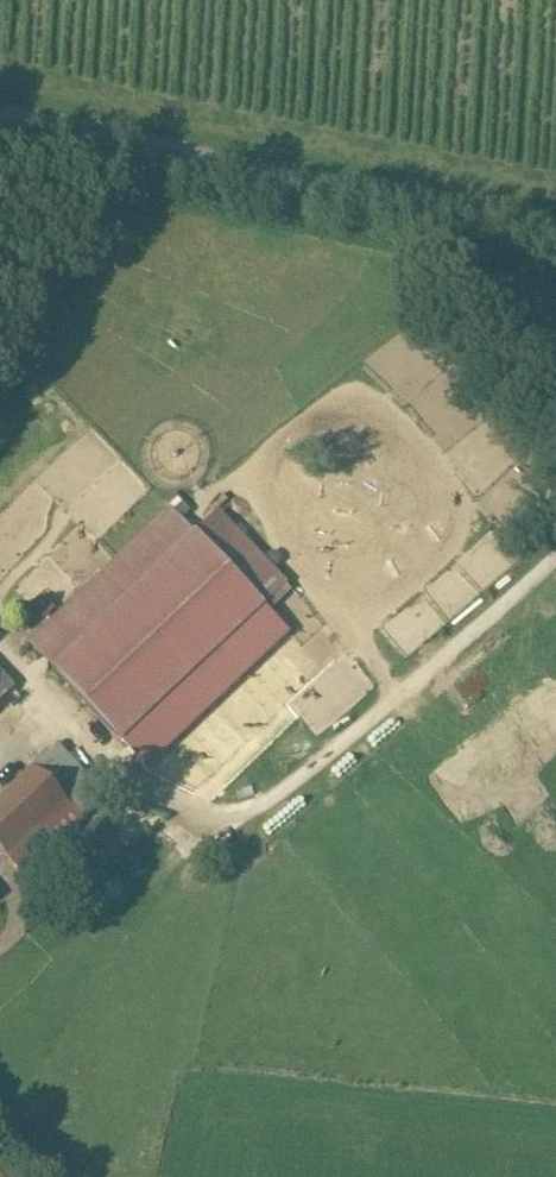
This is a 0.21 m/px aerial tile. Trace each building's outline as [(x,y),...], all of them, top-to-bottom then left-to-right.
[(193,533),(170,510),(30,641),(144,767),(253,664),(286,632),(263,605),(286,586),(216,513),(193,533)] [(46,591),(31,600),(40,615),(55,606),(46,591)] [(44,756),(0,797),(0,847),(31,877),(100,816),(44,756)]
